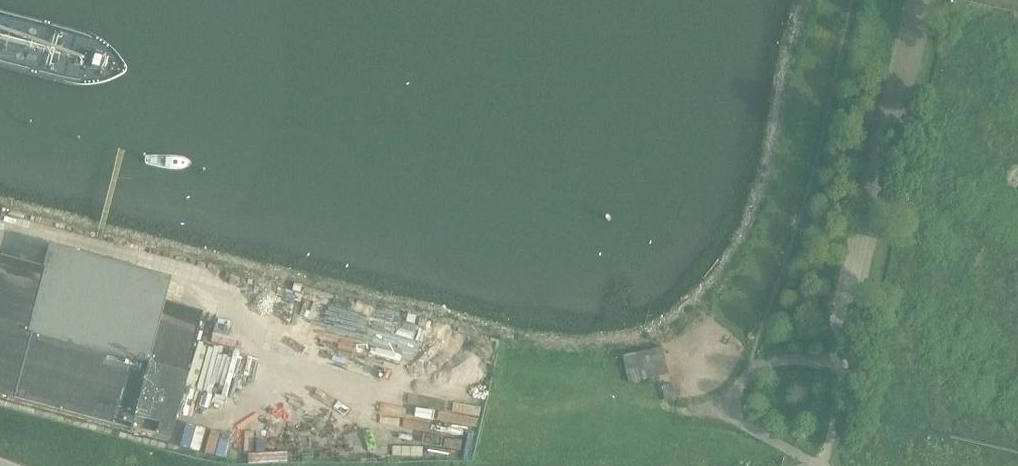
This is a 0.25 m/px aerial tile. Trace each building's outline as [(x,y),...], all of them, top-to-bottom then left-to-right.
[(48,247),(42,269),(0,258),(0,398),(168,442),(203,312),(164,302),(170,279),(48,247)] [(637,367),(628,369),(631,382),(671,374),(665,346),(634,352),(637,367)]
